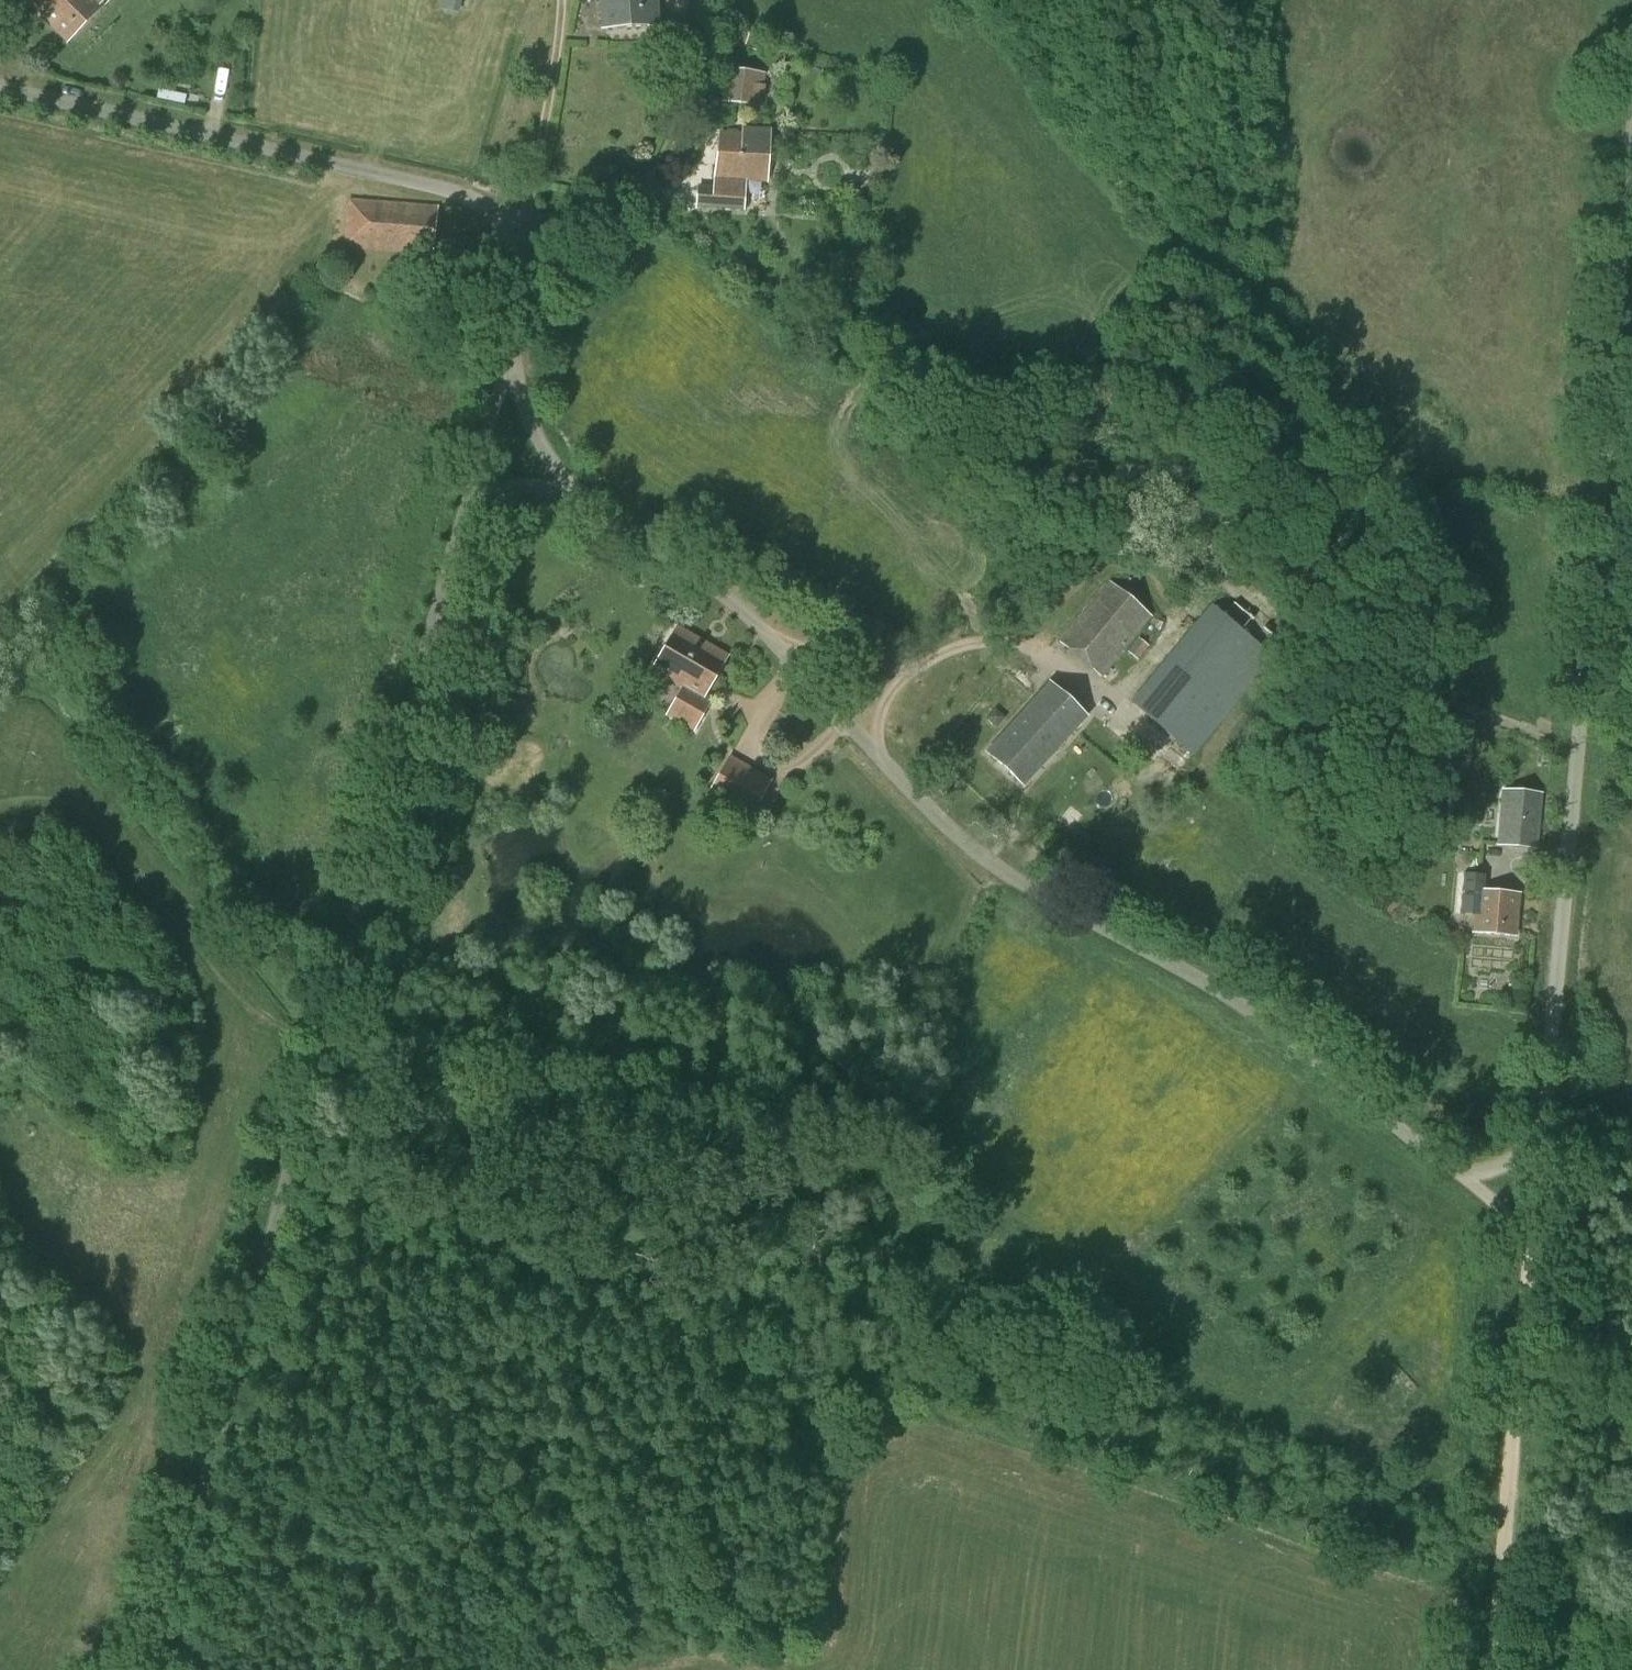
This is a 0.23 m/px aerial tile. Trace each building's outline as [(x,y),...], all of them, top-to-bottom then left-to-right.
[(67,43),(104,7),(98,0),(24,0),(67,43)] [(458,11),(460,0),(441,0),(439,8),(458,11)] [(601,30),(658,26),(657,0),(599,0),(601,30)] [(718,101),(761,106),(765,73),(722,68),(718,101)] [(770,130),(742,128),(742,133),(718,131),(714,186),(697,185),(696,208),(743,211),(745,181),(767,183),(770,130)] [(349,200),(346,250),(433,256),(437,205),(349,200)] [(1058,642),(1100,678),(1152,617),(1109,581),(1058,642)] [(651,673),(681,691),(666,717),(692,731),(710,699),(704,696),(727,655),(677,626),(651,673)] [(1152,680),(1132,704),(1161,727),(1180,704),(1152,680)] [(1048,684),(1030,704),(987,752),(1024,785),(1085,717),(1048,684)] [(706,796),(749,821),(773,780),(730,755),(706,796)] [(1506,789),(1501,844),(1534,847),(1538,848),(1544,792),(1506,789)] [(1465,913),(1474,914),(1472,932),(1516,936),(1520,894),(1467,889),(1465,913)]
